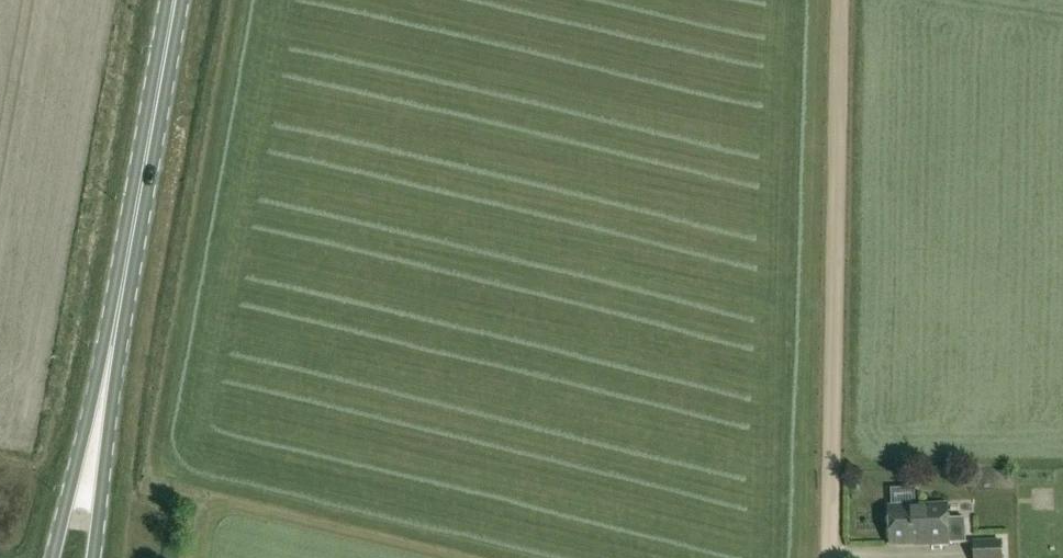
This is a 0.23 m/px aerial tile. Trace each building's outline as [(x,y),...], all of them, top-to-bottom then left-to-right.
[(891,546),(925,545),(926,547),(948,546),(948,545),(966,545),(965,519),(947,520),(947,507),(890,509),(891,546)] [(974,541),(974,557),(1003,557),(1003,540),(974,541)]
